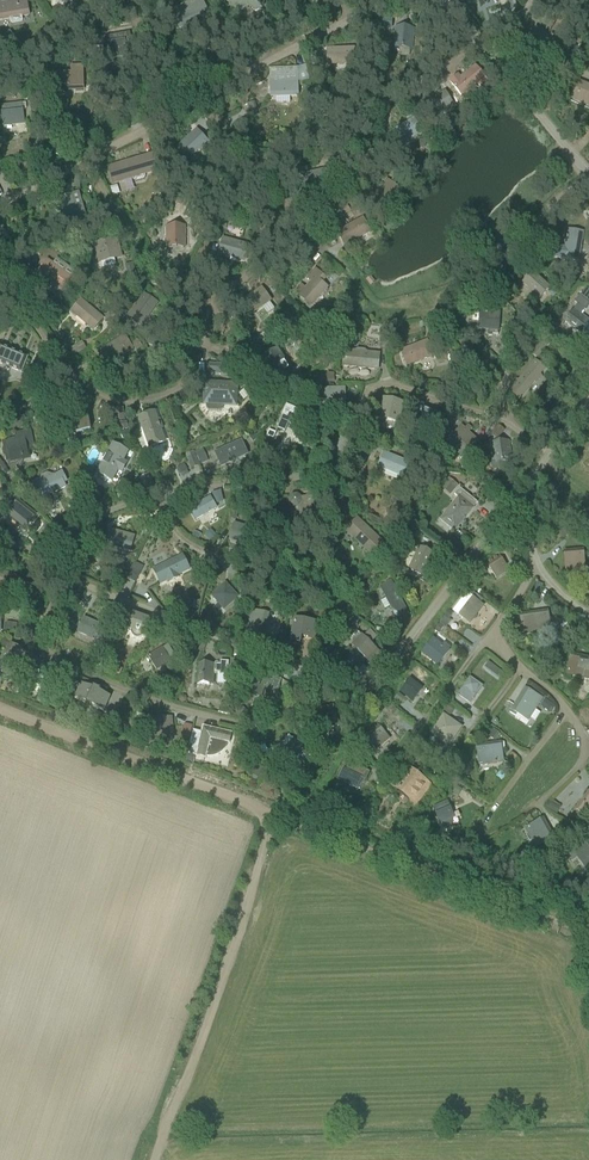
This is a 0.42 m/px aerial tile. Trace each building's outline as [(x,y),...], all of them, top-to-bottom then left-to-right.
[(0,20),(28,15),(25,0),(13,0),(0,2),(0,20)] [(176,8),(169,12),(178,30),(209,15),(202,0),(185,0),(186,3),(176,8)] [(230,8),(236,7),(235,4),(246,2),(247,5),(253,4),(252,0),(228,0),(230,8)] [(412,48),(413,30),(395,29),(394,46),(402,47),(402,48),(403,48),(404,47),(412,48)] [(129,34),(123,35),(102,39),(105,56),(126,53),(124,42),(131,40),(129,34)] [(327,50),(328,59),(328,65),(355,64),(354,49),(327,50)] [(70,74),(56,74),(56,80),(59,79),(59,88),(75,88),(75,91),(83,90),(82,78),(82,65),(70,65),(70,74)] [(453,85),(460,94),(462,97),(484,80),(475,68),(453,85)] [(290,93),(290,97),(298,97),(297,78),(296,69),(287,69),(287,72),(272,72),(272,80),(270,80),(271,86),(274,86),(274,94),(290,93)] [(579,83),(576,91),(578,92),(576,98),(582,100),(583,97),(588,100),(588,87),(579,83)] [(310,108),(320,103),(317,97),(314,91),(304,96),(307,102),(310,108)] [(425,104),(431,115),(433,118),(453,105),(445,92),(425,104)] [(0,105),(3,127),(24,125),(22,103),(0,105)] [(255,111),(254,103),(247,105),(249,112),(255,111)] [(391,133),(397,143),(399,146),(422,132),(414,119),(391,133)] [(177,149),(187,160),(192,155),(190,153),(198,146),(200,148),(205,144),(201,139),(203,137),(197,130),(177,149)] [(378,141),(384,151),(392,146),(386,136),(378,141)] [(420,148),(423,149),(426,147),(426,144),(425,142),(422,141),(419,142),(418,146),(420,148)] [(154,155),(108,169),(113,184),(115,183),(132,178),(132,180),(135,181),(143,179),(144,176),(144,174),(158,170),(154,155)] [(296,180),(292,186),(297,190),(302,184),(296,180)] [(372,203),(379,208),(384,212),(400,191),(386,180),(384,182),(387,184),(372,203)] [(113,184),(109,185),(111,193),(118,191),(115,183),(113,184)] [(86,221),(78,194),(64,198),(65,201),(59,203),(61,209),(64,208),(67,218),(64,219),(66,227),(69,226),(86,221)] [(34,199),(36,206),(46,203),(44,196),(34,199)] [(362,219),(348,227),(337,232),(342,241),(345,239),(348,245),(369,233),(362,219)] [(184,228),(167,228),(167,246),(175,246),(175,247),(176,247),(176,246),(184,246),(184,228)] [(556,246),(554,257),(578,261),(583,233),(568,231),(565,247),(556,246)] [(116,239),(105,242),(88,246),(90,254),(97,252),(99,260),(113,256),(114,258),(121,257),(116,239)] [(249,247),(223,239),(220,248),(223,249),(222,255),(228,256),(229,254),(239,257),(239,259),(245,261),(249,247)] [(252,251),(250,257),(256,259),(259,253),(252,251)] [(47,261),(46,262),(42,268),(44,270),(41,275),(46,279),(47,276),(56,283),(55,285),(61,290),(70,279),(47,261)] [(294,291),(300,296),(307,302),(311,298),(315,301),(327,288),(320,282),(325,277),(315,268),(307,276),(313,281),(306,289),(301,284),(294,291)] [(522,284),(529,291),(524,295),(534,305),(550,289),(533,273),(522,284)] [(374,283),(370,277),(366,281),(371,286),(374,283)] [(256,311),(261,307),(266,315),(274,310),(269,302),(270,301),(261,289),(242,303),(247,310),(252,307),(256,311)] [(150,303),(152,300),(144,295),(129,317),(141,325),(145,320),(142,319),(149,310),(151,311),(155,306),(150,303)] [(574,328),(576,326),(583,331),(588,324),(588,322),(581,315),(584,310),(586,311),(588,307),(588,303),(579,296),(574,303),(577,305),(565,321),(574,328)] [(81,300),(79,303),(71,312),(77,317),(79,315),(88,322),(86,324),(90,328),(94,324),(97,326),(103,319),(81,300)] [(485,313),(484,329),(489,329),(488,334),(498,335),(500,310),(490,309),(490,314),(485,313)] [(62,316),(57,312),(55,314),(53,316),(58,321),(60,318),(62,316)] [(288,312),(282,316),(286,322),(292,318),(288,312)] [(512,327),(520,333),(526,326),(518,320),(512,327)] [(124,336),(101,351),(106,359),(109,357),(112,362),(117,359),(116,356),(125,350),(127,352),(132,349),(124,336)] [(408,349),(402,352),(407,366),(432,356),(429,348),(426,349),(424,343),(418,345),(419,348),(409,352),(408,349)] [(546,350),(543,347),(539,344),(531,354),(535,357),(538,360),(546,350)] [(0,348),(0,363),(2,364),(3,361),(13,366),(12,369),(18,371),(20,366),(23,367),(27,358),(0,347),(0,348)] [(260,359),(279,390),(297,379),(278,348),(260,359)] [(343,351),(342,366),(378,370),(379,355),(343,351)] [(543,369),(535,363),(511,392),(519,399),(543,369)] [(301,386),(305,392),(315,387),(311,380),(301,386)] [(206,408),(209,411),(220,411),(223,409),(223,404),(235,404),(236,386),(206,385),(205,403),(207,403),(206,408)] [(320,390),(321,407),(345,406),(344,389),(320,390)] [(383,400),(379,418),(398,423),(402,404),(383,400)] [(287,406),(282,417),(278,428),(285,431),(290,420),(305,426),(309,415),(287,406)] [(419,433),(433,439),(446,418),(424,409),(419,433)] [(154,413),(139,418),(150,448),(164,442),(160,429),(161,428),(159,421),(157,422),(154,413)] [(77,434),(90,431),(87,417),(73,420),(77,434)] [(375,430),(379,423),(369,417),(365,424),(375,430)] [(118,424),(118,432),(127,431),(127,424),(118,424)] [(462,427),(445,445),(460,458),(477,440),(462,427)] [(16,433),(14,441),(4,444),(5,450),(2,450),(4,455),(6,454),(7,461),(29,456),(28,454),(34,446),(30,430),(16,433)] [(222,460),(224,465),(230,463),(229,460),(240,455),(241,458),(247,455),(241,441),(215,453),(219,461),(222,460)] [(508,443),(491,445),(493,463),(511,460),(508,443)] [(98,474),(99,475),(97,478),(98,480),(103,483),(105,482),(107,479),(112,482),(118,471),(122,473),(126,464),(122,462),(127,453),(113,445),(98,474)] [(214,450),(212,445),(209,446),(206,448),(208,453),(211,451),(214,450)] [(186,454),(192,468),(208,462),(203,448),(186,454)] [(403,477),(409,463),(384,453),(381,462),(383,463),(381,468),(387,471),(388,468),(398,472),(397,475),(403,477)] [(200,467),(185,474),(189,484),(205,477),(200,467)] [(32,483),(34,486),(35,489),(41,499),(40,500),(44,508),(53,504),(49,495),(57,492),(62,489),(60,484),(66,481),(62,473),(55,476),(47,473),(41,476),(40,479),(32,483)] [(440,488),(450,496),(458,486),(448,478),(440,488)] [(473,508),(477,503),(459,488),(454,495),(457,497),(438,521),(455,533),(474,509),(473,508)] [(292,496),(290,499),(290,504),(294,507),(297,506),(298,510),(299,513),(302,515),(309,514),(309,519),(313,522),(317,521),(320,518),(320,513),(316,510),(312,511),(311,505),(315,504),(318,501),(318,496),(314,493),(310,494),(307,497),(300,498),(297,495),(292,496)] [(200,517),(216,509),(210,498),(189,509),(192,515),(197,512),(200,517)] [(24,530),(35,516),(18,502),(7,516),(24,530)] [(230,520),(236,521),(238,514),(232,513),(230,520)] [(372,556),(383,544),(357,519),(350,527),(357,533),(353,538),(372,556)] [(257,531),(234,525),(232,534),(237,535),(236,541),(253,546),(257,531)] [(128,556),(133,537),(108,530),(106,538),(108,539),(107,545),(113,547),(113,544),(124,547),(123,550),(125,550),(124,555),(128,556)] [(393,547),(387,553),(393,559),(399,553),(393,547)] [(423,575),(433,554),(420,547),(410,569),(423,575)] [(566,571),(585,569),(583,551),(564,552),(566,571)] [(486,562),(496,579),(509,571),(498,554),(486,562)] [(180,558),(179,558),(153,571),(160,585),(167,581),(169,584),(180,579),(179,576),(190,570),(185,561),(182,563),(180,558)] [(120,570),(128,573),(131,565),(122,562),(120,570)] [(134,569),(129,578),(135,581),(140,572),(143,566),(135,562),(132,568),(134,569)] [(199,577),(207,580),(212,572),(204,568),(199,577)] [(380,588),(392,610),(397,620),(408,614),(391,582),(380,588)] [(237,597),(225,584),(212,596),(224,609),(237,597)] [(366,585),(359,594),(365,599),(372,590),(366,585)] [(467,594),(462,599),(453,612),(454,613),(459,616),(467,623),(470,625),(485,606),(482,604),(467,594)] [(243,607),(239,603),(231,610),(236,614),(243,607)] [(110,611),(118,614),(128,618),(131,611),(113,604),(110,611)] [(282,611),(279,607),(273,612),(276,616),(279,620),(285,615),(282,611)] [(450,609),(446,615),(450,618),(454,612),(453,612),(450,609)] [(264,636),(266,628),(263,627),(266,613),(251,610),(247,632),(264,636)] [(547,612),(520,615),(523,633),(549,629),(547,612)] [(128,628),(130,629),(130,633),(131,636),(133,637),(134,638),(136,639),(138,639),(140,638),(142,637),(144,635),(144,634),(148,635),(153,622),(133,615),(128,628)] [(78,632),(94,640),(100,642),(106,628),(84,619),(78,632)] [(295,620),(293,632),(292,642),(301,643),(302,636),(312,638),(322,639),(324,624),(295,620)] [(440,624),(436,630),(440,633),(445,627),(440,624)] [(376,649),(382,642),(371,632),(365,639),(361,636),(351,646),(374,667),(382,658),(383,656),(376,649)] [(431,639),(421,652),(437,664),(447,652),(431,639)] [(9,678),(24,655),(11,646),(0,663),(0,672),(9,678)] [(162,648),(148,658),(156,671),(171,662),(162,648)] [(321,652),(314,667),(323,670),(329,654),(321,652)] [(572,655),(567,676),(588,681),(588,659),(572,655)] [(200,664),(199,684),(213,685),(214,675),(228,676),(229,662),(220,661),(220,665),(200,664)] [(410,678),(422,688),(430,679),(419,668),(410,678)] [(247,690),(246,693),(260,698),(263,690),(264,687),(269,689),(269,691),(277,693),(282,680),(274,677),(272,681),(267,679),(262,677),(253,674),(252,678),(247,690)] [(179,685),(179,676),(168,677),(168,685),(179,685)] [(458,695),(470,704),(474,699),(471,697),(480,685),(470,678),(458,695)] [(400,692),(412,702),(422,689),(410,679),(400,692)] [(72,680),(68,688),(74,691),(78,683),(72,680)] [(81,684),(74,699),(104,712),(111,697),(99,692),(100,690),(93,686),(92,689),(81,684)] [(525,689),(514,707),(511,711),(528,721),(530,717),(541,699),(525,689)] [(404,697),(399,693),(394,700),(399,704),(404,697)] [(180,697),(179,700),(180,703),(183,704),(186,702),(187,700),(185,697),(183,696),(180,697)] [(445,712),(451,716),(454,712),(448,708),(445,712)] [(314,711),(320,731),(327,729),(326,726),(338,723),(334,709),(325,711),(324,709),(314,711)] [(395,709),(391,714),(397,718),(401,714),(395,709)] [(114,724),(116,717),(110,715),(108,722),(114,724)] [(432,733),(441,740),(450,745),(461,729),(443,716),(432,733)] [(153,720),(154,732),(155,739),(172,737),(171,719),(153,720)] [(377,724),(363,736),(375,750),(389,739),(377,724)] [(229,744),(232,733),(202,726),(195,756),(206,759),(206,757),(209,758),(212,757),(215,757),(218,755),(221,754),(223,752),(225,749),(226,747),(228,744),(229,744)] [(484,733),(489,737),(493,731),(489,728),(484,733)] [(283,752),(292,759),(296,762),(305,750),(292,740),(283,752)] [(503,761),(502,750),(504,749),(504,743),(501,743),(477,746),(478,754),(480,753),(482,764),(503,761)] [(343,769),(337,780),(357,790),(362,780),(366,781),(370,773),(350,763),(346,771),(343,769)] [(416,807),(432,786),(406,766),(390,787),(416,807)] [(256,786),(261,775),(251,769),(245,779),(256,786)] [(458,798),(463,791),(457,787),(453,794),(458,798)] [(585,797),(588,799),(580,810),(587,816),(586,817),(588,820),(588,792),(585,797)] [(433,808),(436,815),(440,824),(441,824),(443,828),(445,829),(451,826),(452,824),(451,820),(454,818),(446,801),(433,808)] [(552,803),(549,809),(557,814),(561,807),(552,803)] [(527,828),(533,839),(538,847),(554,838),(543,819),(527,828)] [(573,852),(567,856),(571,862),(577,858),(588,874),(588,849),(586,844),(573,852)]
